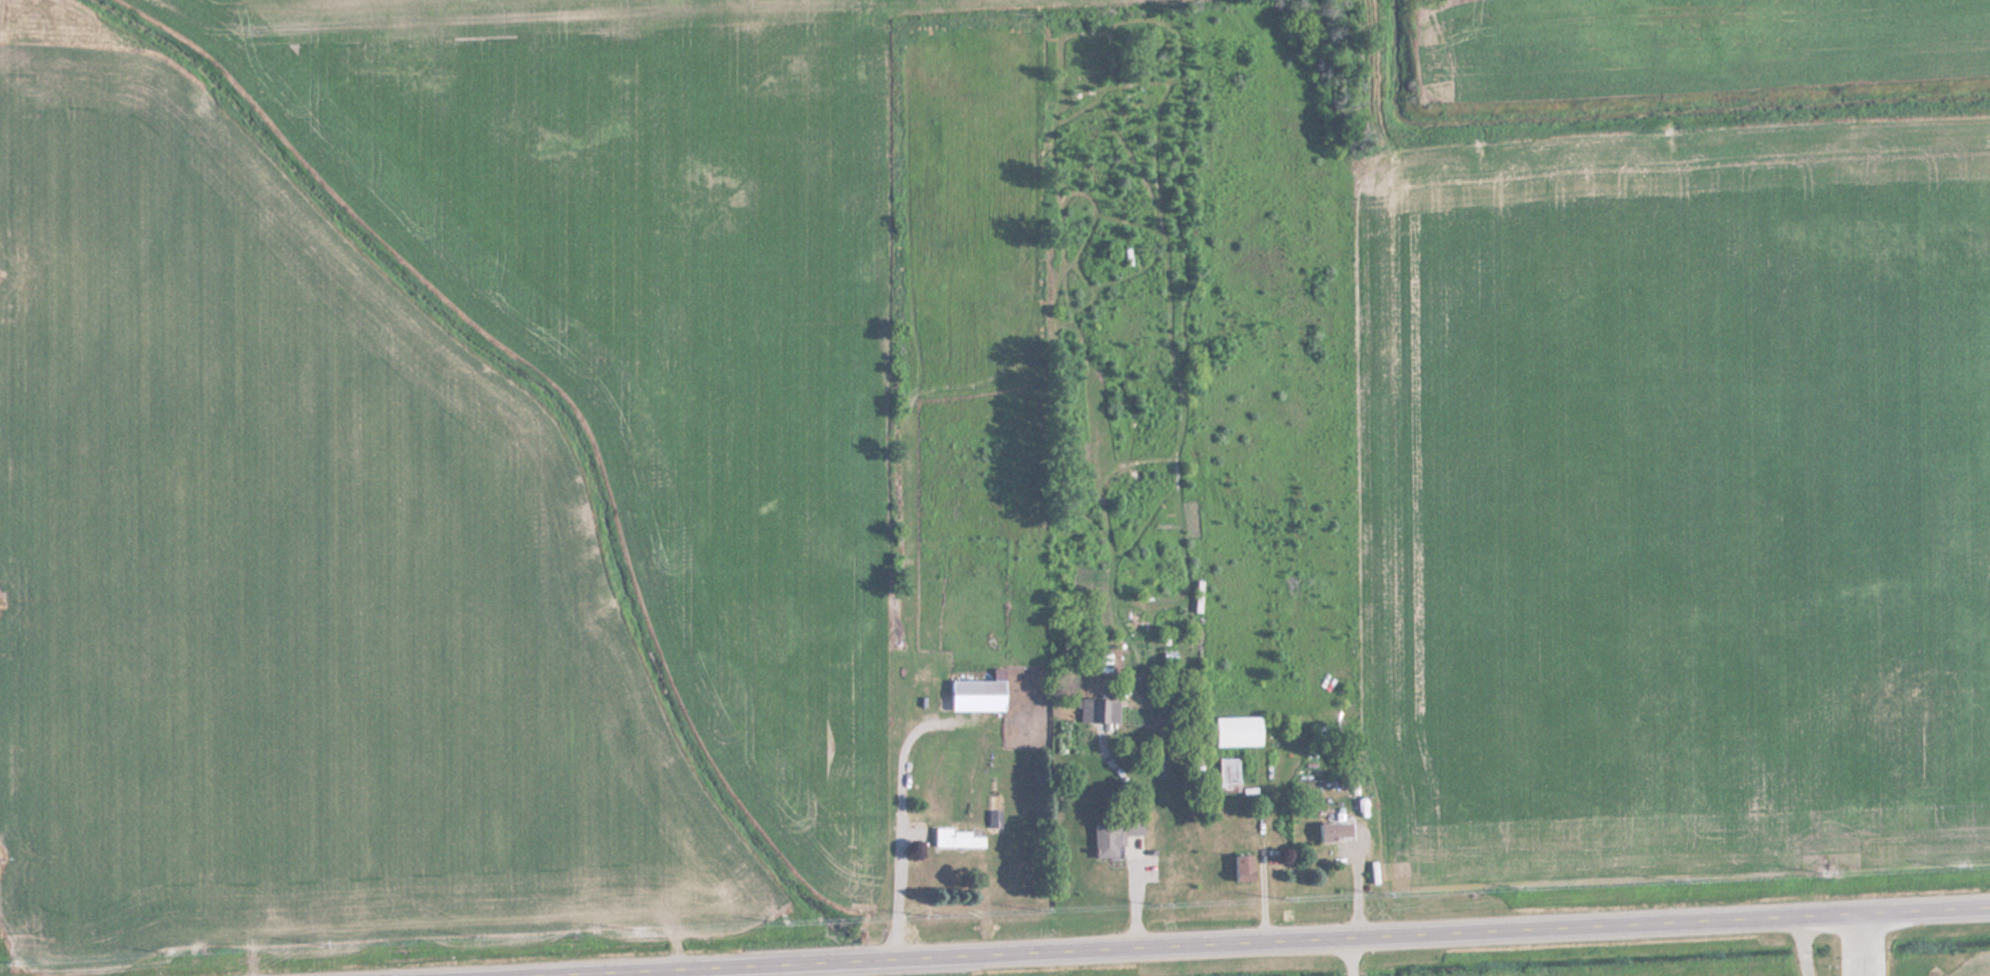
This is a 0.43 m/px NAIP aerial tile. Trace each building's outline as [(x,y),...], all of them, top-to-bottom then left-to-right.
[(1005,668),(994,668),(994,680),(952,680),(952,711),(1005,711),(1005,668)] [(1118,698),(1080,698),(1080,722),(1118,722),(1118,698)] [(1261,745),(1261,717),(1214,717),(1214,745),(1261,745)] [(1219,757),(1219,792),(1239,792),(1239,756),(1219,757)] [(989,811),(989,827),(1000,827),(1000,811),(989,811)] [(1095,857),(1125,856),(1124,834),(1142,834),(1141,812),(1105,814),(1105,816),(1094,817),(1095,857)] [(1319,822),(1319,840),(1352,840),(1352,822),(1319,822)] [(971,828),(934,828),(934,848),(984,848),(984,835),(971,835),(971,828)] [(1234,881),(1252,881),(1252,855),(1234,855),(1234,881)]
